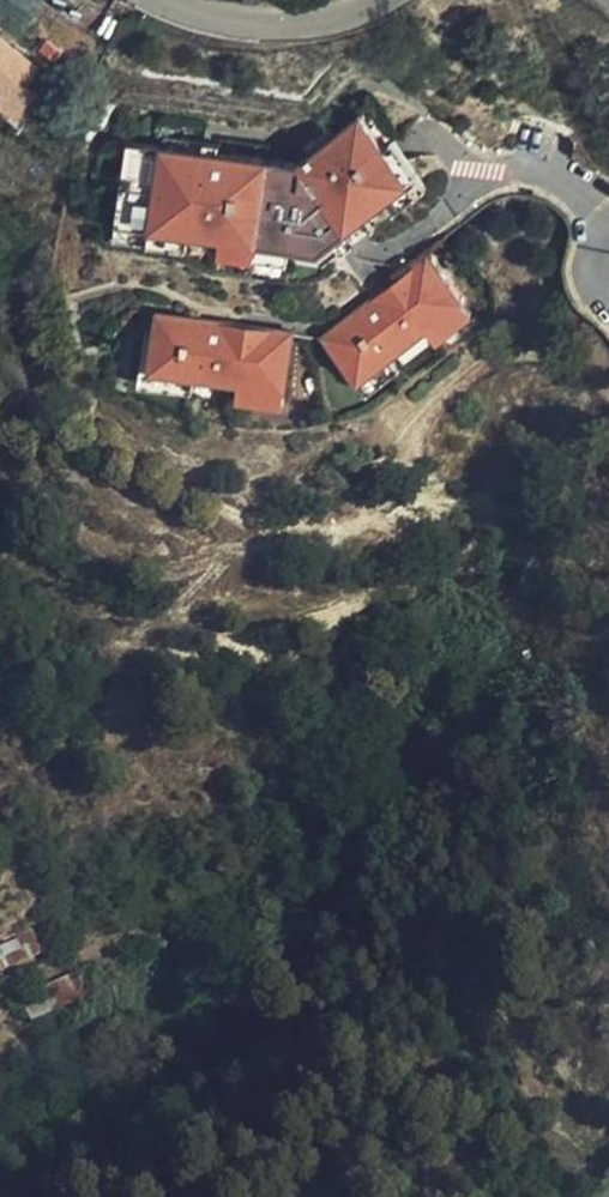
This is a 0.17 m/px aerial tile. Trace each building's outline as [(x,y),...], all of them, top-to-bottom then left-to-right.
[(0,31),(0,94),(21,112),(43,87),(34,79),(43,67),(0,31)] [(221,232),(220,250),(282,255),(304,241),(318,243),(412,183),(366,112),(296,156),(135,142),(129,213),(145,215),(152,226),(221,232)] [(357,380),(419,336),(430,351),(480,316),(432,249),(321,328),(357,380)] [(289,401),(297,322),(155,309),(149,370),(237,378),(236,397),(289,401)]
